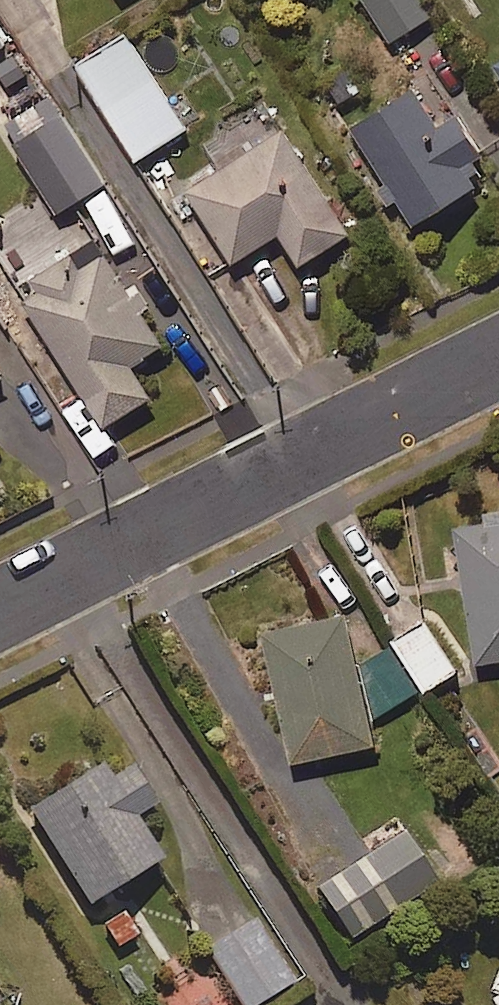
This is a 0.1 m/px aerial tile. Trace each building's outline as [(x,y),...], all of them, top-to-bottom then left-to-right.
[(423,0),(365,0),(394,44),(435,18),(423,0)] [(0,33),(0,53),(9,48),(0,33)] [(189,134),(128,35),(79,65),(140,164),(189,134)] [(441,130),(420,95),(353,136),(414,235),(488,190),(488,162),(461,118),(441,130)] [(109,187),(67,121),(18,152),(61,218),(109,187)] [(304,265),(353,234),(279,125),(180,199),(231,274),(285,242),(304,265)] [(80,276),(70,259),(37,280),(30,312),(106,432),(155,402),(134,370),(166,350),(109,258),(80,276)] [(458,524),(480,669),(498,667),(498,517),(458,524)] [(378,749),(350,620),(268,637),(296,767),(378,749)] [(460,677),(430,626),(397,646),(428,697),(460,677)] [(159,811),(134,771),(114,784),(106,771),(34,816),(94,913),(167,868),(139,823),(159,811)] [(439,886),(402,832),(329,883),(367,937),(439,886)] [(258,922),(210,952),(244,1004),(267,1004),(298,985),(258,922)]
